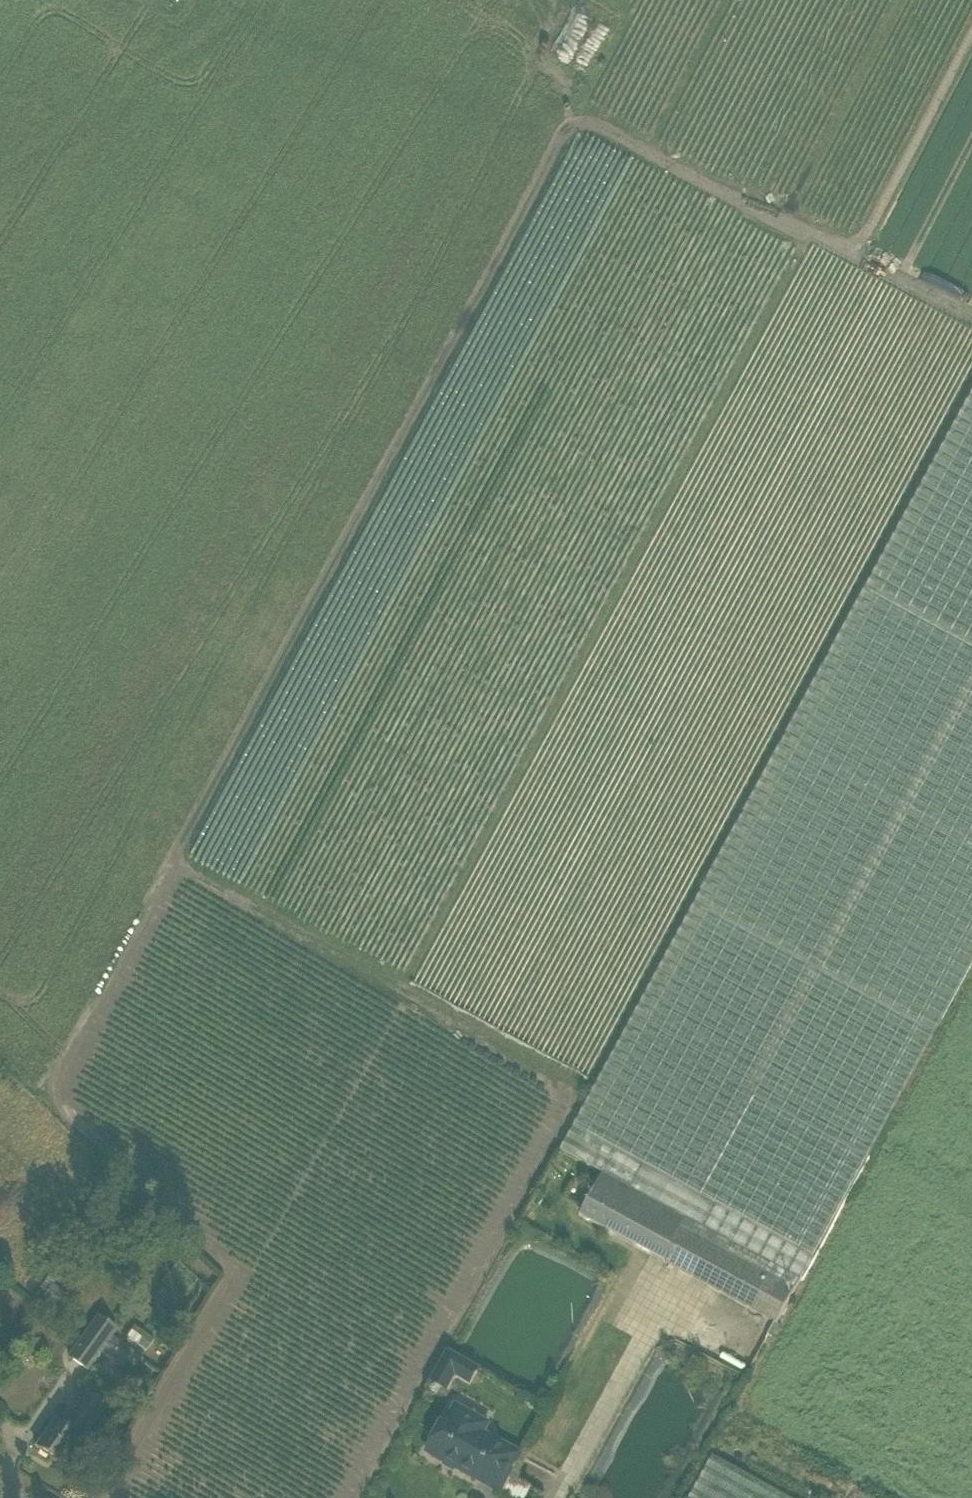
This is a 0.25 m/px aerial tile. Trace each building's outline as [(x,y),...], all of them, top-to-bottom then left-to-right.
[(801,1280),(936,1033),(971,967),(971,395),(561,1151),(603,1174),(616,1150),(648,1166),(635,1191),(801,1280)] [(635,1191),(648,1166),(616,1150),(603,1174),(580,1216),(613,1234),(635,1191)] [(801,1280),(635,1191),(613,1234),(665,1262),(778,1323),(801,1280)] [(172,1276),(151,1310),(178,1327),(199,1293),(172,1276)] [(131,1350),(113,1338),(117,1331),(97,1316),(66,1358),(87,1373),(102,1352),(107,1356),(111,1351),(125,1360),(131,1350)] [(455,1376),(469,1383),(477,1367),(447,1351),(430,1382),(447,1391),(455,1376)] [(84,1440),(83,1439),(106,1406),(90,1395),(67,1428),(56,1420),(36,1449),(60,1465),(70,1452),(74,1455),(84,1440)] [(501,1493),(522,1454),(484,1433),(489,1424),(456,1406),(451,1415),(448,1414),(427,1452),(447,1463),(448,1461),(455,1465),(454,1467),(477,1479),(478,1477),(499,1488),(498,1491),(501,1493)] [(713,1457),(690,1497),(788,1497),(713,1457)]
